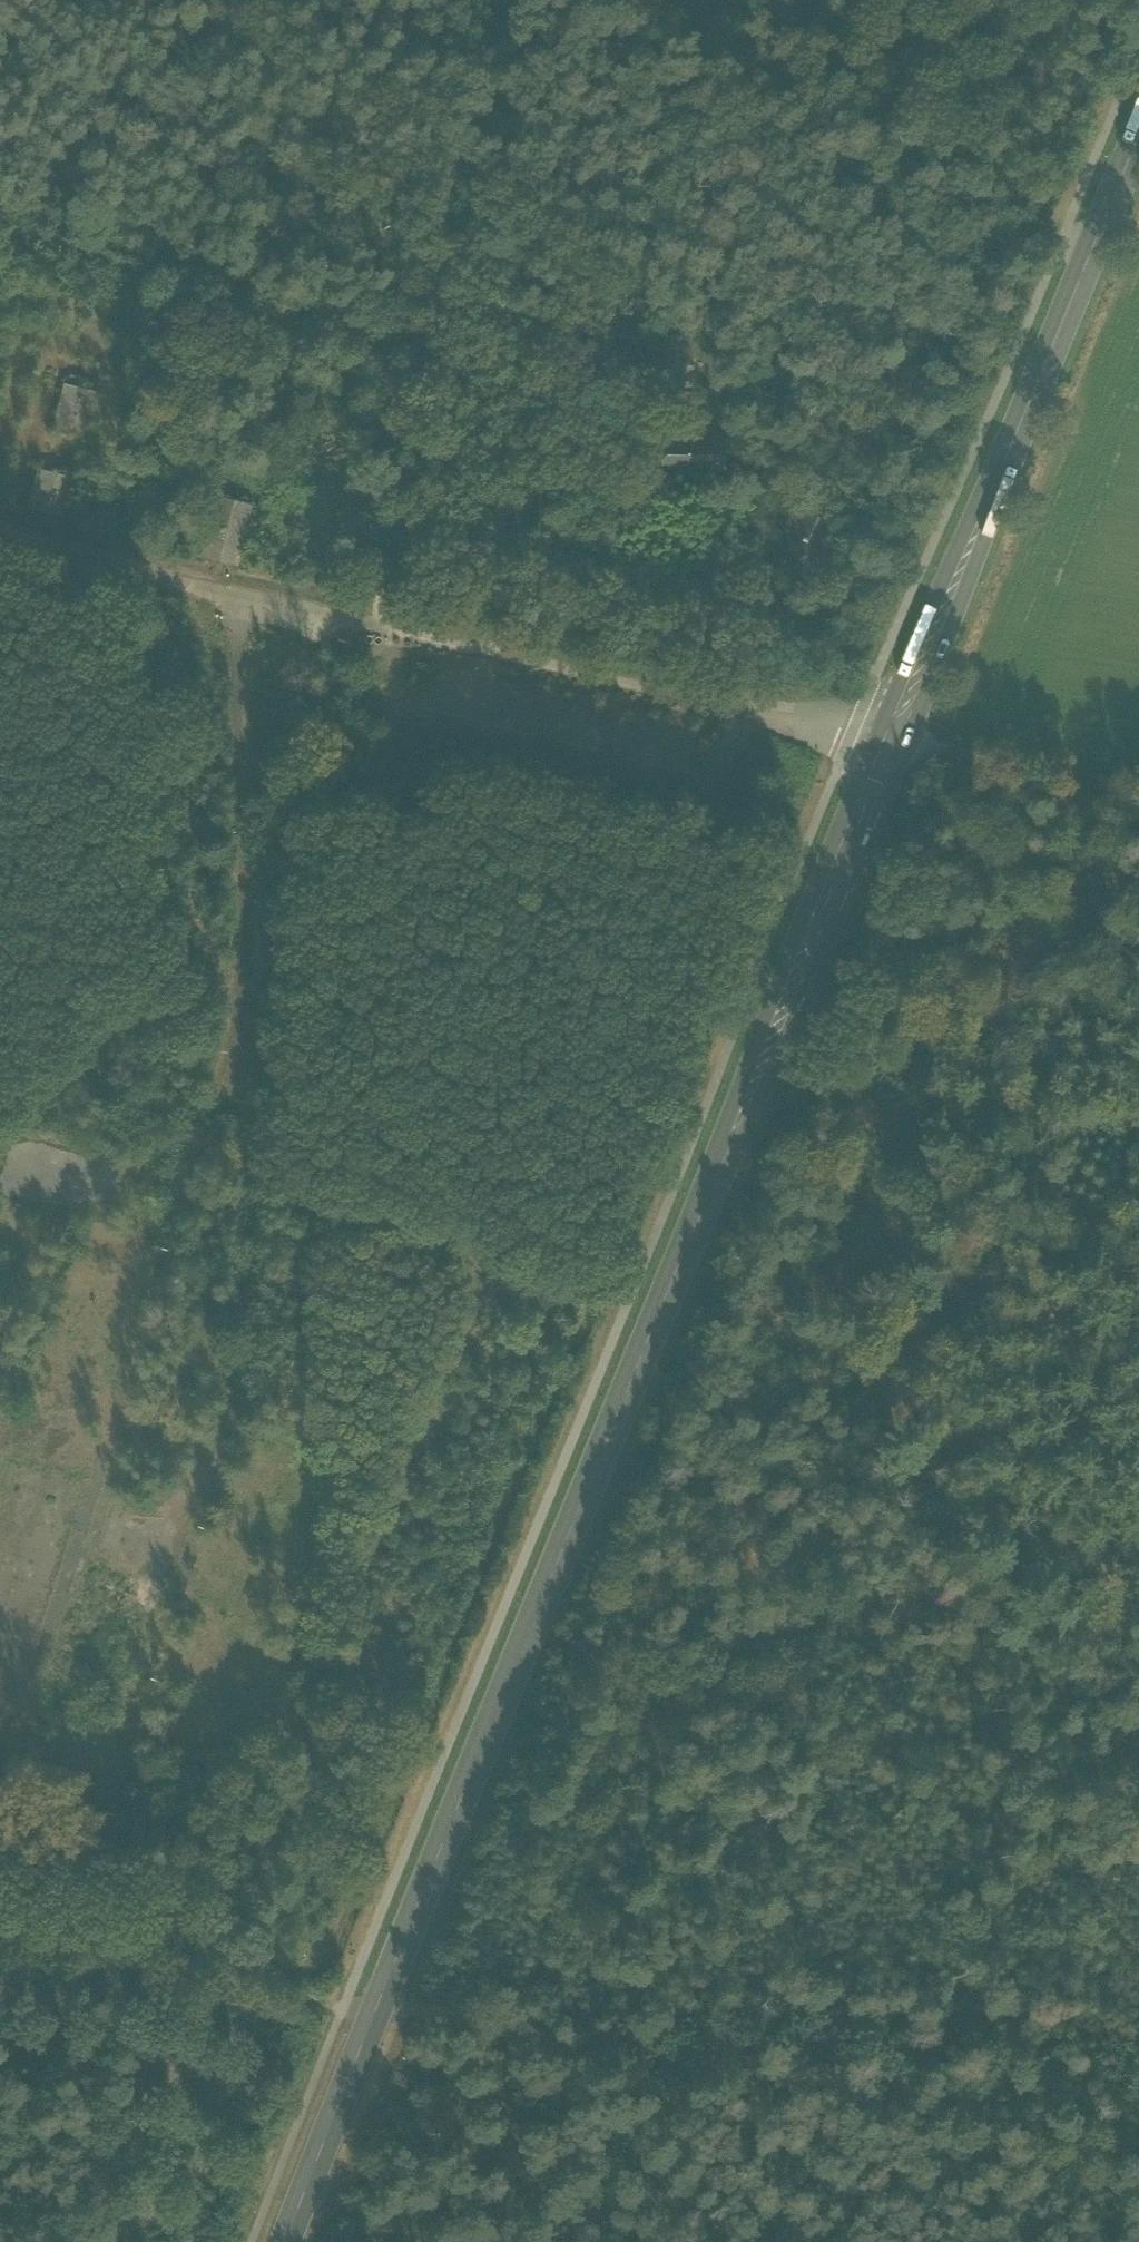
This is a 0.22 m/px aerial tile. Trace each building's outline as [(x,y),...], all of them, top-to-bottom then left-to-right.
[(86,380),(70,376),(68,386),(66,385),(54,433),(86,441),(98,394),(83,390),(86,380)] [(690,432),(667,431),(666,470),(720,471),(720,444),(690,444),(690,432)] [(76,480),(40,470),(29,509),(65,519),(76,480)] [(828,525),(804,515),(787,556),(812,566),(828,525)]
